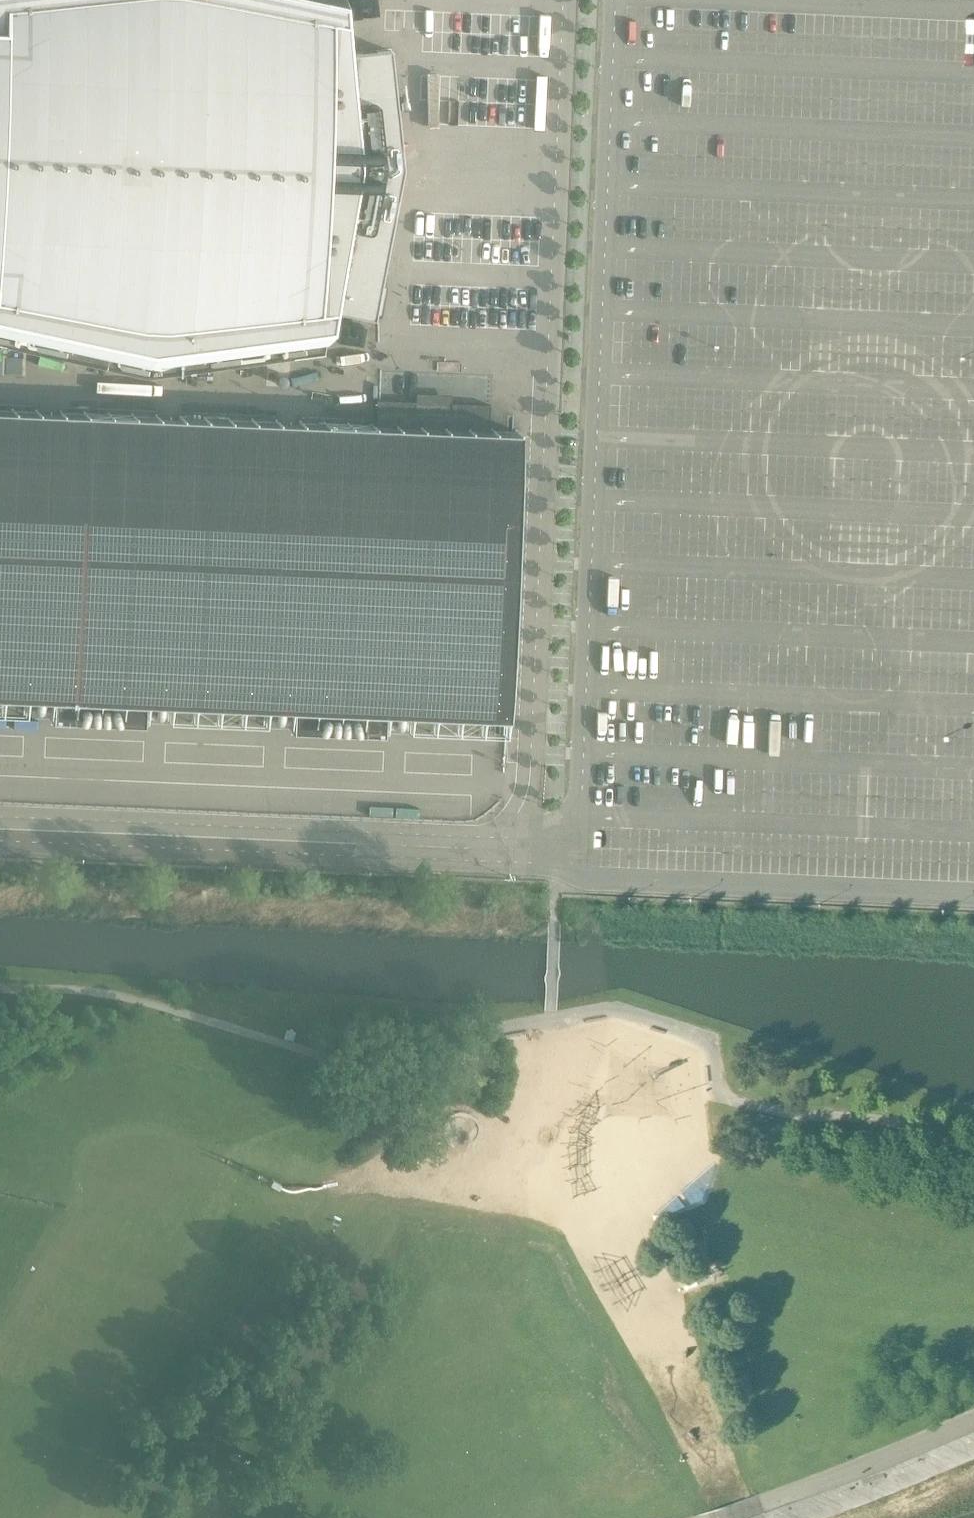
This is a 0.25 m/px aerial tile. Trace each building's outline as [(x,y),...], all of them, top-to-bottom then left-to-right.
[(26,350),(147,377),(323,353),(326,339),(329,321),(331,312),(374,320),(374,317),(379,317),(381,308),(376,307),(380,286),(395,210),(403,169),(398,126),(390,51),(347,55),(342,11),(341,5),(341,0),(0,0),(0,344),(26,350)] [(51,700),(50,721),(142,725),(143,704),(291,710),(290,731),(382,735),(383,714),(495,719),(502,719),(506,719),(518,433),(516,433),(513,433),(508,432),(494,432),(492,432),(491,432),(490,432),(491,405),(452,403),(451,410),(434,409),(416,409),(416,402),(377,400),(376,427),(374,427),(374,426),(374,425),(373,425),(372,425),(372,426),(372,427),(350,426),(350,425),(350,424),(349,424),(348,424),(348,425),(348,426),(326,425),(326,424),(326,423),(325,423),(324,423),(324,424),(324,425),(302,424),(302,423),(302,422),(301,422),(300,422),(300,423),(300,424),(278,423),(278,422),(278,421),(277,421),(276,421),(276,422),(276,423),(254,422),(254,421),(254,420),(253,420),(252,420),(252,421),(252,422),(230,421),(230,420),(230,419),(229,419),(228,419),(228,420),(228,421),(206,420),(206,419),(206,418),(205,418),(204,418),(204,419),(204,420),(182,419),(182,418),(182,417),(181,417),(180,417),(180,418),(180,419),(158,418),(158,417),(158,416),(157,416),(156,416),(156,417),(156,418),(134,417),(134,416),(134,415),(133,415),(132,415),(132,416),(132,417),(110,416),(110,415),(110,414),(109,414),(108,414),(108,415),(108,416),(86,415),(86,414),(86,413),(85,413),(84,413),(84,414),(84,415),(62,414),(62,413),(62,412),(61,412),(60,412),(60,413),(60,414),(38,413),(38,412),(38,411),(37,411),(36,411),(36,412),(36,413),(14,412),(14,411),(14,410),(13,410),(12,410),(12,411),(12,412),(0,411),(0,698),(51,700)]
